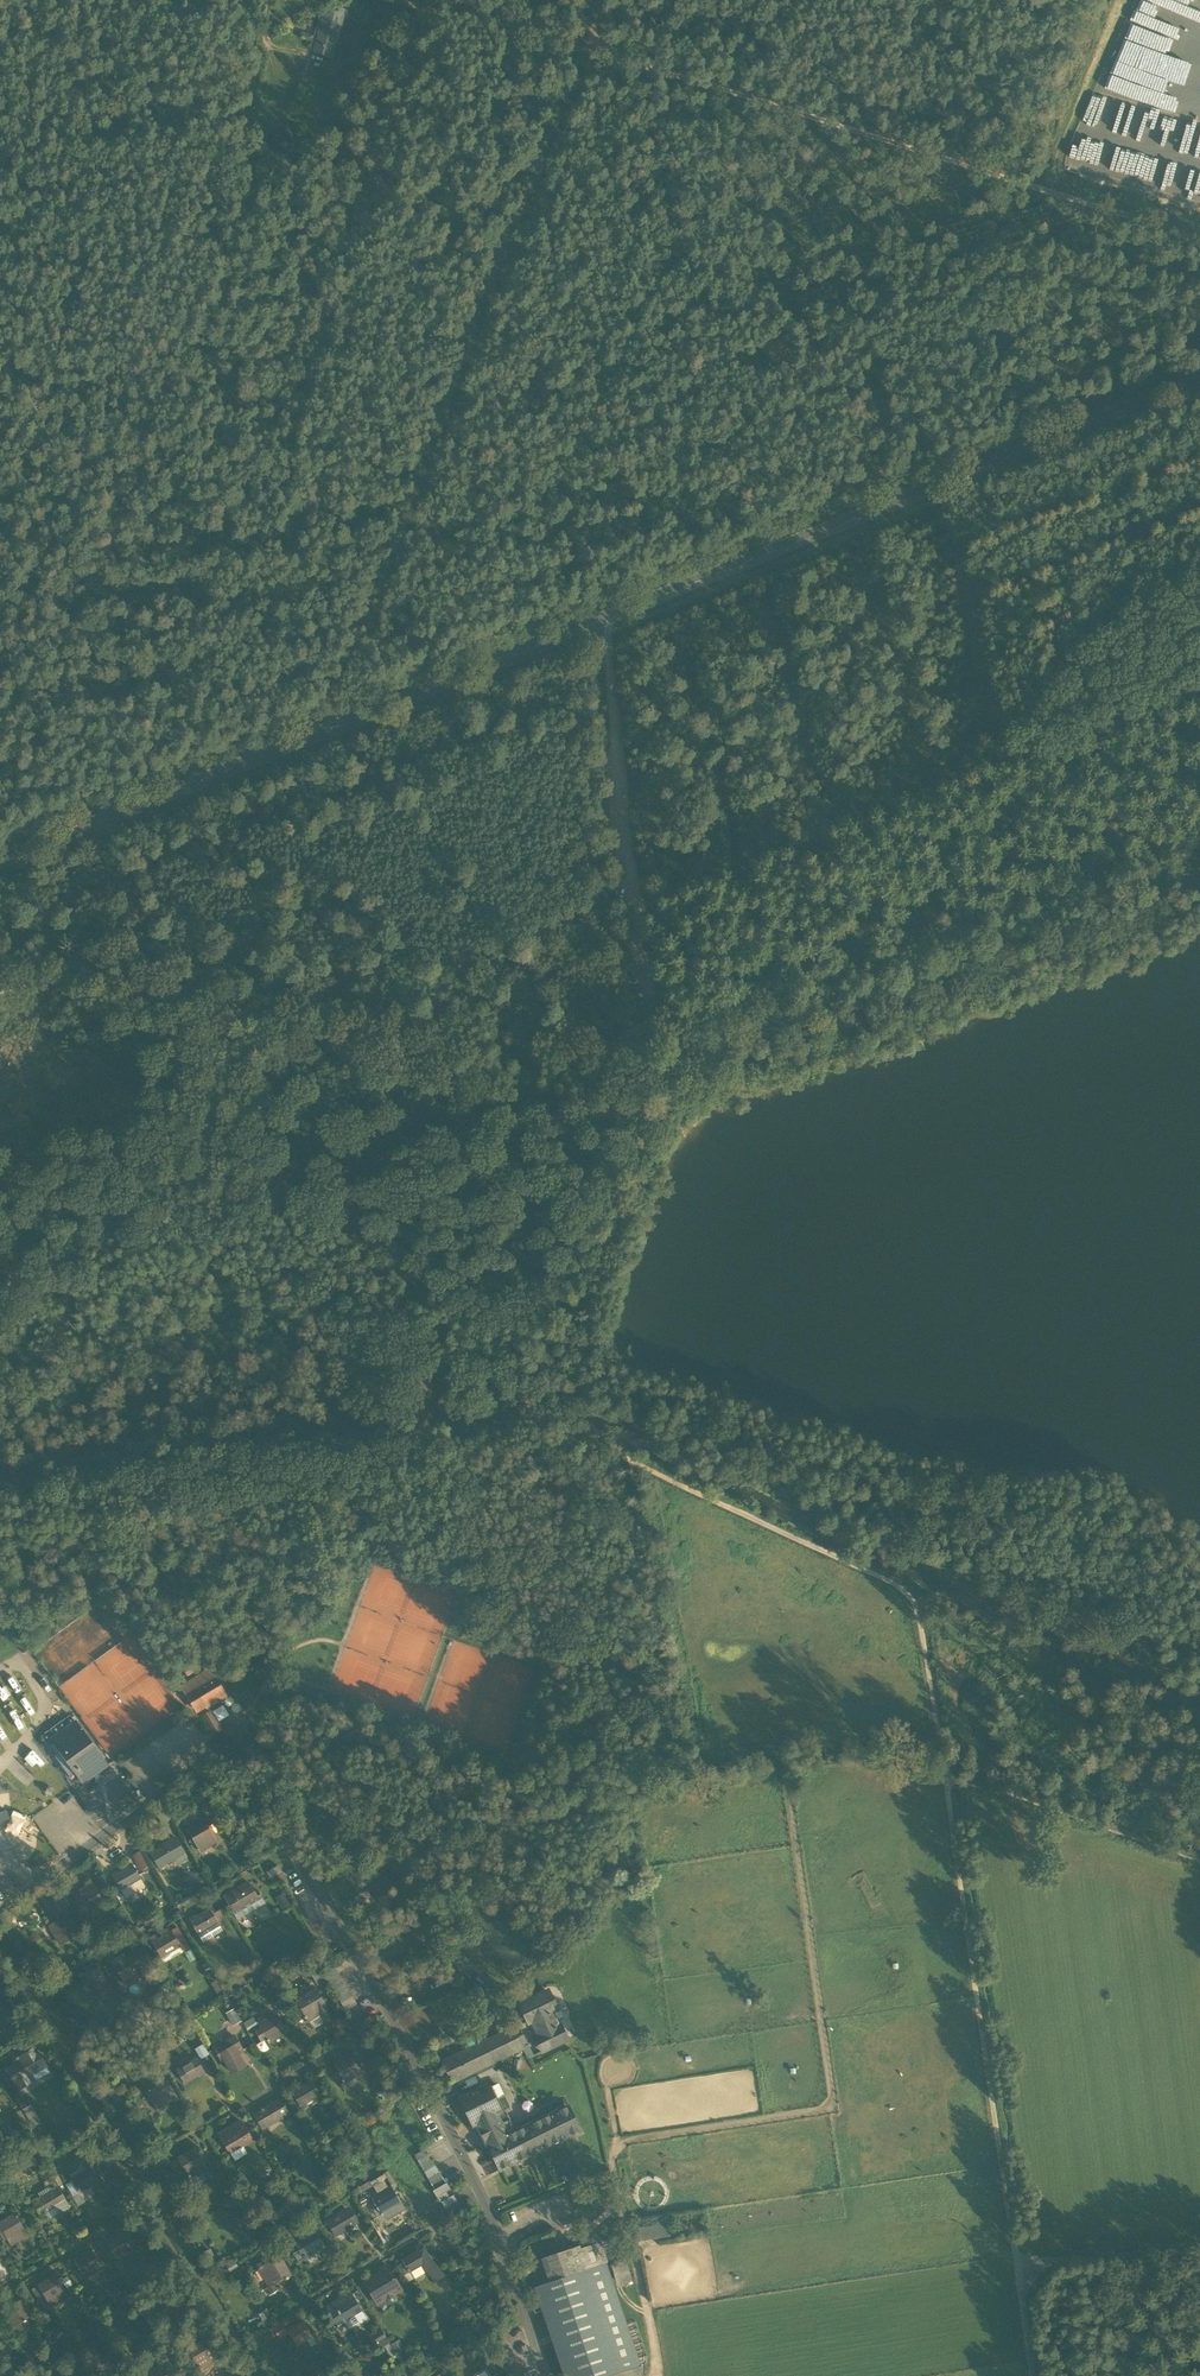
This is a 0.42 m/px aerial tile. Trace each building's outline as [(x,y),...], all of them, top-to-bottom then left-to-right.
[(317,52),(335,58),(348,20),(330,14),(317,52)] [(295,103),(301,104),(306,86),(301,85),(295,103)] [(186,1693),(197,1711),(206,1706),(207,1708),(225,1697),(209,1670),(191,1681),(195,1688),(186,1693)] [(182,1686),(186,1693),(195,1688),(191,1681),(182,1686)] [(202,1715),(211,1731),(218,1727),(209,1710),(202,1715)] [(53,1737),(60,1747),(81,1731),(75,1722),(53,1737)] [(233,1725),(222,1731),(226,1738),(237,1731),(233,1725)] [(60,1747),(80,1774),(101,1759),(81,1731),(60,1747)] [(101,1759),(80,1774),(85,1781),(106,1766),(101,1759)] [(162,1800),(151,1808),(163,1825),(172,1819),(162,1800)] [(212,1801),(201,1807),(206,1815),(217,1809),(212,1801)] [(0,1812),(0,1823),(10,1819),(7,1810),(0,1812)] [(193,1839),(200,1851),(217,1842),(210,1830),(213,1828),(208,1819),(188,1831),(193,1839)] [(159,1868),(174,1859),(183,1853),(184,1853),(175,1838),(164,1844),(163,1843),(158,1846),(160,1849),(157,1851),(156,1850),(150,1853),(159,1868)] [(200,1851),(193,1839),(188,1841),(196,1854),(200,1851)] [(150,1867),(141,1851),(133,1856),(142,1871),(150,1867)] [(186,1859),(183,1853),(174,1859),(178,1864),(186,1859)] [(112,1875),(117,1883),(121,1890),(125,1897),(145,1886),(133,1865),(119,1874),(118,1872),(112,1875)] [(266,1872),(269,1878),(281,1871),(277,1865),(266,1872)] [(197,1873),(185,1871),(183,1883),(204,1884),(204,1877),(197,1876),(197,1873)] [(73,1895),(75,1898),(80,1895),(81,1896),(95,1888),(93,1883),(73,1895)] [(224,1897),(237,1919),(255,1908),(253,1905),(263,1899),(258,1890),(254,1892),(249,1883),(224,1897)] [(75,1898),(79,1906),(83,1912),(103,1901),(95,1888),(81,1896),(80,1895),(75,1898)] [(70,1904),(63,1892),(52,1898),(59,1910),(70,1904)] [(284,1893),(276,1898),(282,1909),(291,1905),(284,1893)] [(217,1896),(207,1902),(214,1914),(224,1908),(217,1896)] [(222,1930),(218,1923),(210,1910),(196,1918),(195,1917),(190,1920),(203,1942),(222,1930)] [(49,1925),(61,1945),(65,1943),(66,1943),(74,1938),(71,1935),(78,1931),(68,1914),(49,1925)] [(173,1933),(181,1946),(184,1952),(185,1952),(190,1949),(177,1927),(171,1930),(173,1933)] [(153,1943),(161,1958),(181,1946),(173,1933),(159,1941),(159,1940),(153,1943)] [(181,1946),(161,1958),(165,1963),(184,1952),(181,1946)] [(190,1949),(185,1952),(190,1962),(196,1959),(190,1949)] [(112,1962),(123,1979),(137,1971),(141,1977),(152,1971),(141,1951),(126,1960),(124,1955),(112,1962)] [(324,1974),(327,1980),(339,1973),(335,1967),(324,1974)] [(83,1974),(85,1978),(92,1973),(90,1969),(83,1974)] [(100,1969),(92,1973),(85,1978),(88,1982),(96,1997),(110,1989),(101,1975),(103,1974),(100,1969)] [(327,1980),(324,1974),(321,1970),(311,1975),(317,1986),(327,1980)] [(137,1971),(123,1979),(127,1986),(141,1977),(137,1971)] [(327,1980),(331,1986),(342,1979),(339,1973),(327,1980)] [(80,1986),(88,1982),(85,1978),(83,1974),(76,1978),(80,1986)] [(331,1986),(334,1992),(346,1985),(342,1979),(331,1986)] [(216,1980),(211,1983),(218,1996),(223,1993),(216,1980)] [(165,1984),(158,1988),(163,1997),(170,1993),(165,1984)] [(334,1992),(338,1997),(349,1991),(346,1985),(334,1992)] [(310,2022),(320,2016),(325,2012),(319,2002),(322,2000),(321,1998),(316,1990),(296,2001),(306,2017),(304,2018),(305,2019),(307,2019),(309,2022),(310,2022)] [(338,1997),(341,2003),(353,1996),(349,1991),(338,1997)] [(537,2038),(543,2050),(566,2039),(560,2027),(557,2028),(549,2012),(555,2009),(547,1992),(536,1997),(537,1999),(521,2007),(529,2022),(532,2020),(540,2036),(537,2038)] [(324,1996),(321,1998),(322,2000),(319,2002),(325,2012),(320,2016),(324,2023),(325,2024),(333,2019),(324,2003),(326,1999),(324,1996)] [(341,2003),(344,2009),(356,2002),(353,1996),(341,2003)] [(360,2008),(356,2002),(344,2009),(348,2015),(351,2021),(363,2014),(360,2008)] [(241,2021),(234,2009),(226,2013),(233,2026),(241,2021)] [(351,2021),(355,2026),(366,2020),(363,2014),(351,2021)] [(260,2024),(262,2028),(267,2037),(271,2043),(290,2031),(285,2022),(281,2024),(276,2015),(260,2024)] [(320,2016),(310,2022),(314,2029),(324,2023),(320,2016)] [(253,2017),(243,2023),(248,2031),(258,2024),(253,2017)] [(88,2024),(93,2032),(102,2027),(100,2024),(98,2026),(94,2020),(88,2024)] [(261,2041),(267,2037),(262,2028),(256,2032),(261,2041)] [(448,2072),(452,2081),(474,2071),(521,2048),(517,2039),(513,2030),(465,2053),(444,2064),(448,2072)] [(222,2061),(224,2060),(236,2053),(237,2054),(238,2054),(243,2051),(234,2036),(214,2048),(222,2061)] [(210,2054),(203,2044),(195,2049),(201,2059),(210,2054)] [(6,2070),(18,2088),(33,2079),(31,2076),(46,2066),(35,2048),(20,2058),(22,2060),(14,2065),(6,2070)] [(245,2066),(238,2054),(237,2054),(236,2053),(224,2060),(232,2073),(245,2066)] [(342,2078),(345,2082),(364,2071),(360,2063),(357,2065),(350,2054),(334,2064),(338,2071),(342,2078)] [(176,2070),(184,2084),(198,2075),(199,2077),(205,2073),(196,2058),(176,2070)] [(50,2072),(46,2066),(31,2076),(33,2079),(35,2082),(50,2072)] [(342,2078),(338,2071),(332,2075),(335,2081),(342,2078)] [(19,2091),(35,2082),(33,2079),(18,2088),(19,2091)] [(148,2092),(159,2112),(167,2107),(165,2104),(176,2098),(167,2081),(148,2092)] [(291,2092),(300,2106),(320,2095),(312,2082),(298,2090),(297,2088),(291,2092)] [(114,2085),(103,2092),(111,2106),(122,2099),(114,2085)] [(505,2096),(494,2101),(487,2086),(461,2099),(474,2125),(478,2123),(501,2169),(579,2131),(567,2107),(516,2132),(513,2134),(509,2125),(502,2111),(505,2110),(510,2107),(505,2096)] [(377,2097),(382,2106),(390,2101),(385,2092),(377,2097)] [(254,2114),(262,2129),(281,2118),(284,2122),(290,2118),(279,2099),(272,2103),(273,2104),(264,2110),(263,2109),(261,2110),(262,2111),(260,2112),(259,2111),(254,2114)] [(21,2110),(28,2122),(32,2128),(41,2122),(31,2105),(21,2110)] [(19,2128),(21,2127),(16,2118),(22,2115),(27,2123),(28,2122),(21,2110),(12,2116),(19,2128)] [(16,2118),(21,2127),(27,2123),(22,2115),(16,2118)] [(239,2122),(236,2124),(243,2135),(246,2133),(239,2122)] [(250,2141),(246,2133),(243,2135),(236,2124),(220,2134),(230,2153),(243,2146),(250,2141)] [(243,2146),(230,2153),(235,2161),(248,2154),(243,2146)] [(186,2172),(190,2180),(202,2173),(207,2170),(200,2157),(203,2155),(198,2147),(178,2159),(186,2172)] [(414,2155),(418,2161),(430,2154),(426,2148),(414,2155)] [(418,2161),(421,2167),(433,2160),(430,2154),(418,2161)] [(186,2172),(178,2159),(169,2164),(177,2178),(186,2172)] [(421,2167),(425,2173),(436,2166),(433,2160),(421,2167)] [(92,2185),(106,2202),(114,2195),(101,2180),(91,2164),(87,2167),(89,2170),(72,2180),(79,2193),(92,2185)] [(425,2173),(428,2179),(440,2172),(436,2166),(425,2173)] [(384,2173),(387,2178),(393,2189),(399,2186),(390,2170),(384,2173)] [(243,2172),(233,2178),(241,2191),(250,2185),(243,2172)] [(428,2179),(432,2184),(443,2177),(440,2172),(428,2179)] [(202,2173),(190,2180),(194,2186),(206,2179),(202,2173)] [(369,2182),(372,2186),(373,2186),(383,2180),(387,2178),(384,2173),(369,2182)] [(447,2183),(443,2177),(432,2184),(435,2190),(447,2183)] [(65,2184),(72,2197),(79,2193),(72,2180),(65,2184)] [(383,2180),(373,2186),(377,2193),(387,2187),(383,2180)] [(372,2186),(369,2182),(352,2192),(355,2196),(372,2186)] [(433,2191),(437,2197),(438,2197),(446,2192),(450,2189),(447,2183),(435,2190),(433,2191)] [(41,2198),(52,2191),(49,2186),(38,2193),(41,2198)] [(59,2188),(52,2191),(60,2204),(66,2201),(59,2188)] [(405,2210),(401,2203),(393,2189),(379,2198),(378,2196),(372,2200),(377,2208),(381,2214),(382,2214),(385,2218),(385,2217),(390,2218),(390,2219),(405,2210)] [(40,2216),(45,2213),(56,2207),(60,2204),(52,2191),(41,2198),(38,2199),(37,2198),(32,2201),(40,2216)] [(437,2197),(440,2203),(441,2202),(449,2197),(446,2192),(438,2197),(437,2197)] [(79,2193),(72,2197),(77,2206),(84,2202),(79,2193)] [(441,2202),(445,2208),(457,2201),(453,2195),(449,2197),(441,2202)] [(56,2207),(59,2213),(70,2207),(66,2201),(60,2204),(56,2207)] [(457,2201),(445,2208),(448,2214),(461,2207),(457,2201)] [(59,2213),(56,2207),(45,2213),(48,2219),(59,2213)] [(377,2217),(381,2214),(377,2208),(373,2210),(377,2217)] [(327,2223),(335,2236),(355,2224),(346,2209),(340,2213),(341,2214),(327,2223)] [(11,2245),(28,2235),(15,2214),(0,2223),(0,2234),(1,2236),(4,2234),(11,2245)] [(655,2225),(657,2235),(676,2232),(674,2222),(655,2225)] [(639,2228),(641,2238),(657,2235),(655,2225),(639,2228)] [(300,2250),(305,2259),(325,2247),(321,2240),(317,2241),(311,2231),(294,2240),(300,2250)] [(107,2242),(116,2257),(136,2245),(128,2232),(113,2241),(113,2239),(107,2242)] [(564,2254),(598,2243),(597,2238),(539,2258),(547,2283),(552,2281),(545,2260),(563,2254),(564,2254)] [(564,2254),(570,2275),(583,2271),(604,2264),(605,2264),(598,2243),(564,2254)] [(422,2265),(437,2282),(444,2276),(431,2260),(422,2245),(417,2248),(419,2251),(403,2261),(410,2272),(422,2265)] [(74,2259),(85,2278),(94,2272),(105,2266),(100,2258),(97,2260),(91,2249),(74,2259)] [(211,2249),(200,2254),(202,2260),(214,2255),(211,2249)] [(298,2263),(305,2259),(300,2250),(292,2254),(298,2263)] [(545,2260),(552,2281),(570,2275),(564,2254),(563,2254),(545,2260)] [(258,2268),(268,2285),(281,2277),(283,2281),(291,2275),(279,2256),(258,2268)] [(235,2261),(227,2266),(230,2271),(238,2267),(235,2261)] [(616,2265),(622,2286),(630,2283),(625,2262),(616,2265)] [(638,2367),(604,2264),(583,2271),(570,2275),(552,2281),(547,2283),(538,2286),(568,2375),(610,2375),(638,2367)] [(364,2282),(377,2304),(385,2300),(384,2298),(393,2293),(394,2295),(394,2294),(401,2290),(386,2265),(380,2268),(381,2271),(364,2282)] [(622,2286),(616,2265),(611,2266),(617,2287),(622,2286)] [(105,2266),(94,2272),(100,2283),(111,2276),(105,2266)] [(238,2270),(231,2274),(238,2283),(244,2278),(238,2270)] [(38,2285),(51,2306),(68,2297),(64,2291),(60,2284),(63,2282),(62,2280),(58,2273),(38,2285)] [(60,2284),(64,2291),(73,2285),(68,2276),(62,2280),(63,2282),(60,2284)] [(274,2283),(265,2289),(269,2296),(278,2290),(274,2283)] [(118,2288),(110,2284),(105,2292),(107,2294),(106,2297),(112,2300),(118,2288)] [(397,2300),(394,2294),(394,2295),(393,2293),(384,2298),(385,2300),(388,2306),(397,2300)] [(342,2319),(345,2323),(355,2316),(362,2312),(351,2294),(345,2298),(343,2299),(341,2298),(326,2307),(329,2311),(336,2323),(342,2319)] [(2,2307),(14,2327),(32,2316),(22,2299),(11,2306),(9,2302),(2,2307)] [(355,2316),(358,2322),(360,2324),(367,2320),(362,2312),(355,2316)] [(358,2322),(355,2316),(345,2323),(348,2328),(358,2322)] [(341,2332),(348,2328),(345,2323),(342,2319),(336,2323),(341,2332)] [(288,2328),(298,2345),(307,2340),(305,2336),(310,2333),(303,2322),(293,2327),(292,2326),(288,2328)] [(282,2324),(274,2329),(280,2339),(288,2334),(282,2324)] [(369,2333),(376,2343),(381,2340),(386,2337),(380,2327),(369,2333)] [(312,2337),(307,2340),(311,2347),(317,2343),(313,2336),(312,2337)] [(386,2337),(381,2340),(391,2357),(396,2354),(391,2344),(386,2337)] [(188,2350),(200,2371),(216,2361),(210,2350),(213,2348),(208,2338),(188,2350)] [(391,2344),(396,2354),(405,2349),(399,2339),(391,2344)] [(490,2346),(493,2351),(504,2345),(501,2340),(490,2346)] [(507,2350),(504,2345),(493,2351),(497,2357),(507,2350)] [(511,2356),(507,2350),(497,2357),(500,2362),(511,2356)] [(514,2362),(511,2356),(500,2362),(504,2368),(514,2362)] [(518,2368),(514,2362),(504,2368),(507,2374),(518,2368)] [(152,2375),(179,2375),(177,2374),(174,2375),(167,2363),(150,2372),(152,2375)] [(610,2375),(641,2375),(638,2367),(610,2375)] [(518,2368),(507,2374),(508,2375),(517,2375),(521,2374),(518,2368)]
